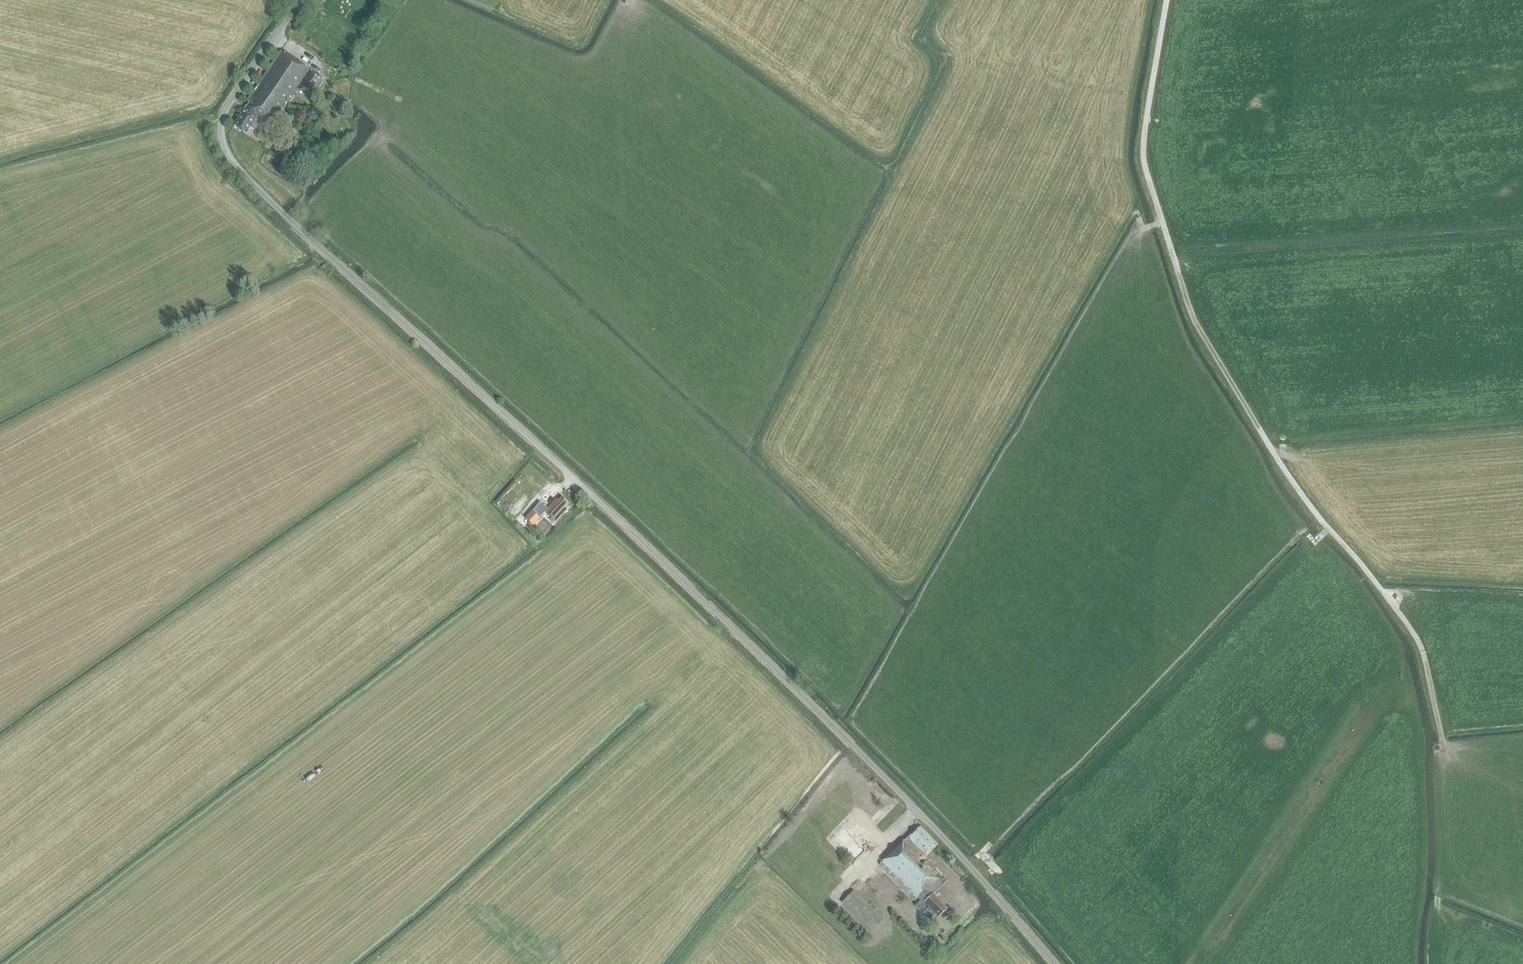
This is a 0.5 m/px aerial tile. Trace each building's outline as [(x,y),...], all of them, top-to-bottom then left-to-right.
[(324,80),(280,50),(247,100),(250,102),(233,126),(246,134),(257,118),(271,128),(297,89),(312,99),(324,80)] [(557,499),(547,490),(538,500),(543,504),(542,505),(547,509),(545,512),(556,522),(567,509),(565,507),(568,503),(561,497),(557,502),(555,500),(557,499)] [(938,844),(920,825),(880,865),(914,900),(918,897),(920,900),(914,906),(922,914),(923,913),(930,920),(935,915),(938,918),(947,909),(933,894),(948,880),(925,857),(938,844)] [(889,914),(859,885),(842,903),(837,908),(846,917),(851,911),(871,932),(889,914)]
